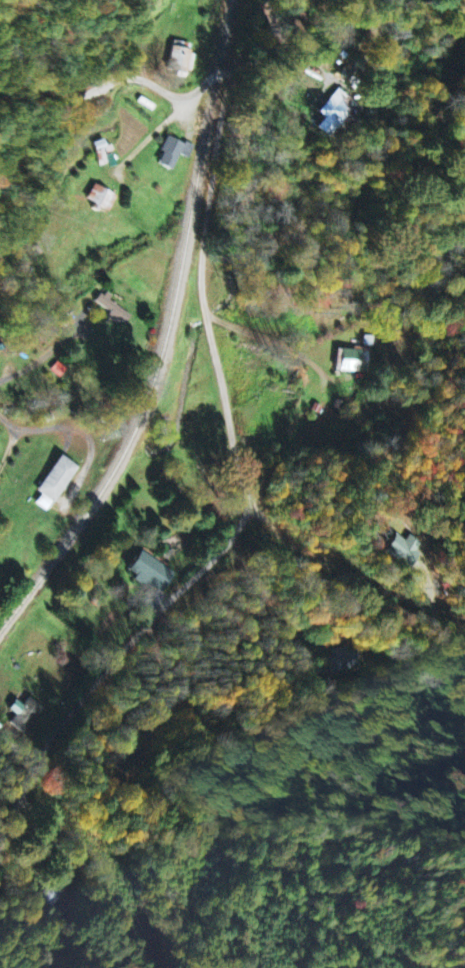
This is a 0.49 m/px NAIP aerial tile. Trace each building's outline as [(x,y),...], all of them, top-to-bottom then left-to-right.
[(186,74),(190,45),(170,43),(167,72),(186,74)] [(320,115),(326,119),(319,130),(332,138),(344,119),(354,125),(365,108),(336,89),(320,115)] [(156,164),(172,171),(179,155),(189,160),(194,148),(167,137),(156,164)] [(85,202),(109,213),(116,196),(93,186),(85,202)] [(99,293),(93,304),(108,312),(105,318),(124,328),(131,315),(106,302),(108,298),(99,293)] [(370,373),(370,350),(341,350),(340,372),(370,373)] [(41,496),(35,505),(47,513),(78,469),(60,456),(35,492),(41,496)] [(405,543),(395,535),(381,553),(405,572),(425,547),(410,536),(405,543)] [(125,572),(134,577),(132,580),(160,597),(173,574),(137,552),(125,572)] [(44,709),(29,700),(11,726),(26,736),(44,709)]
